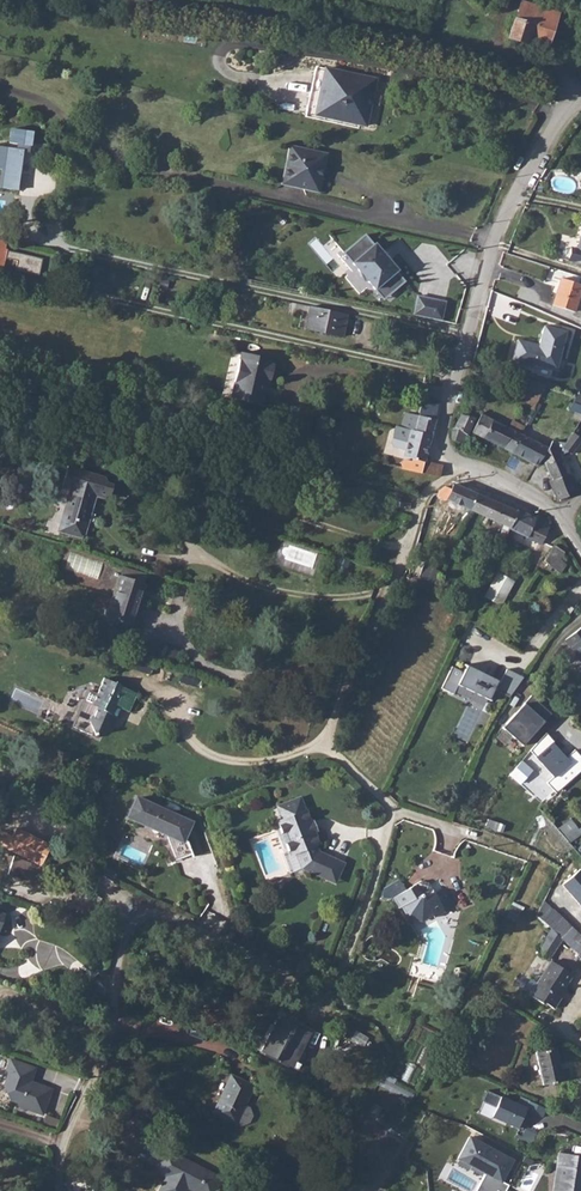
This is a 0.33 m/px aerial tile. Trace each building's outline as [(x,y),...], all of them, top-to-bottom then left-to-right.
[(549,46),(560,13),(524,1),(519,16),(517,15),(509,36),(530,43),(531,40),(549,46)] [(368,126),(378,78),(326,66),(315,114),(368,126)] [(9,143),(32,146),(34,132),(11,129),(9,143)] [(4,176),(20,178),(24,149),(0,146),(0,169),(5,169),(4,176)] [(318,192),(326,153),(288,146),(281,185),(318,192)] [(20,178),(4,176),(2,188),(18,190),(20,178)] [(573,249),(567,247),(563,259),(580,264),(580,222),(573,249)] [(374,246),(366,235),(348,249),(357,260),(352,264),(360,273),(364,283),(367,282),(375,292),(380,288),(388,299),(406,284),(397,274),(399,272),(376,244),(374,246)] [(3,267),(5,259),(17,261),(15,270),(39,276),(43,258),(8,251),(8,249),(5,248),(7,241),(0,240),(0,267),(3,267)] [(576,312),(580,296),(580,284),(563,278),(554,305),(576,312)] [(447,302),(417,296),(414,314),(443,320),(447,302)] [(342,337),(347,314),(310,307),(305,330),(342,337)] [(559,369),(568,332),(545,326),(540,346),(518,340),(513,360),(535,366),(536,364),(559,369)] [(233,399),(265,405),(274,359),(242,352),(233,399)] [(521,402),(534,410),(545,390),(533,383),(521,402)] [(577,395),(571,410),(580,414),(580,397),(577,395)] [(398,429),(431,437),(436,413),(419,409),(417,417),(402,413),(398,429)] [(460,428),(455,441),(464,443),(474,418),(460,412),(455,426),(460,428)] [(472,432),(485,439),(495,420),(482,412),(472,432)] [(517,435),(522,428),(511,422),(507,427),(495,420),(485,439),(508,452),(517,435)] [(455,426),(451,425),(451,426),(452,431),(452,439),(455,441),(460,428),(455,426)] [(401,466),(402,469),(422,474),(431,437),(398,429),(394,447),(404,450),(402,456),(411,458),(411,461),(404,459),(402,461),(401,466)] [(563,448),(572,454),(580,440),(580,438),(573,432),(563,448)] [(532,464),(540,460),(543,455),(535,450),(537,446),(517,435),(508,452),(532,464)] [(556,502),(575,493),(553,448),(543,455),(540,460),(549,477),(544,480),(556,502)] [(63,487),(71,489),(59,533),(83,540),(95,496),(109,500),(114,485),(108,483),(105,476),(69,466),(63,487)] [(448,501),(470,511),(478,494),(455,483),(452,489),(446,487),(441,490),(438,497),(446,501),(448,501)] [(470,511),(510,529),(518,512),(478,494),(470,511)] [(538,542),(548,520),(536,515),(535,517),(518,510),(518,512),(510,529),(538,542)] [(564,552),(554,546),(544,561),(559,573),(566,564),(560,559),(564,552)] [(419,577),(437,583),(441,571),(422,566),(419,577)] [(498,572),(484,596),(497,603),(502,603),(515,582),(498,572)] [(133,624),(146,584),(119,575),(106,616),(133,624)] [(580,626),(560,641),(580,668),(580,628),(580,626)] [(453,666),(442,688),(454,694),(459,684),(489,699),(499,680),(468,665),(464,672),(453,666)] [(524,677),(508,669),(497,690),(513,698),(524,677)] [(138,693),(103,678),(96,695),(88,691),(72,726),(99,739),(100,736),(110,732),(112,727),(109,725),(112,720),(111,720),(117,706),(130,712),(138,693)] [(552,713),(531,696),(524,704),(527,706),(519,716),(516,714),(504,729),(516,740),(517,738),(526,745),(552,713)] [(568,758),(548,736),(531,752),(555,777),(549,783),(558,793),(580,772),(580,757),(576,751),(568,758)] [(522,786),(534,772),(522,762),(510,776),(522,786)] [(331,879),(339,859),(316,848),(313,839),(317,839),(313,827),(317,826),(313,813),(309,815),(305,804),(302,805),(297,791),(274,799),(279,812),(274,814),(284,845),(285,848),(289,847),(294,862),(331,879)] [(135,797),(125,820),(168,839),(175,858),(189,852),(185,840),(193,823),(135,797)] [(579,830),(570,819),(560,828),(572,842),(580,834),(580,829),(579,830)] [(1,835),(0,838),(0,848),(32,861),(40,840),(5,826),(1,835)] [(47,870),(15,856),(9,871),(41,885),(47,870)] [(563,885),(580,906),(580,870),(563,885)] [(393,898),(394,897),(400,908),(404,906),(410,919),(424,923),(445,912),(436,895),(427,900),(424,894),(416,898),(411,889),(406,891),(400,880),(383,889),(383,896),(388,898),(393,898)] [(552,929),(537,956),(550,962),(563,939),(580,956),(580,935),(546,902),(539,916),(552,929)] [(574,976),(552,962),(537,985),(540,987),(533,998),(544,1005),(545,1003),(555,1010),(562,998),(558,996),(566,984),(568,985),(574,976)] [(301,1049),(309,1033),(281,1019),(263,1054),(286,1065),(296,1046),(301,1049)] [(564,1080),(556,1048),(537,1053),(545,1084),(564,1080)] [(35,1070),(12,1062),(9,1071),(11,1075),(7,1088),(14,1102),(21,1105),(23,1108),(46,1116),(55,1091),(33,1084),(31,1080),(35,1070)] [(228,1121),(236,1118),(240,1112),(238,1102),(233,1099),(241,1082),(220,1071),(201,1107),(228,1121)] [(384,1075),(379,1084),(410,1101),(415,1092),(384,1075)] [(527,1110),(487,1091),(482,1101),(496,1108),(492,1117),(521,1131),(525,1121),(521,1119),(525,1112),(542,1120),(546,1111),(530,1103),(527,1110)] [(469,1137),(458,1160),(486,1174),(503,1182),(514,1159),(469,1137)] [(160,1190),(187,1190),(190,1186),(198,1190),(216,1190),(223,1179),(166,1148),(155,1168),(169,1175),(160,1190)] [(560,1155),(554,1190),(580,1190),(580,1158),(560,1155)] [(486,1174),(477,1190),(498,1190),(499,1190),(506,1190),(509,1185),(503,1182),(486,1174)]
